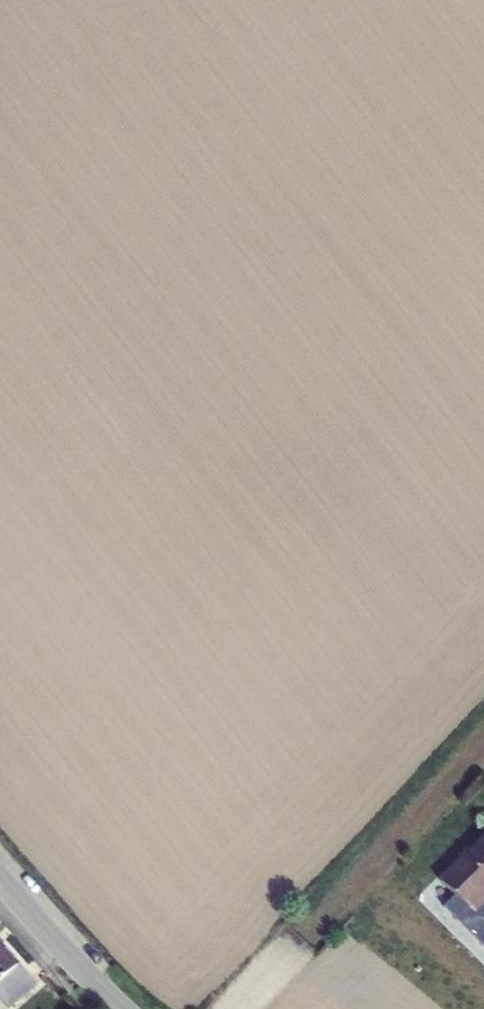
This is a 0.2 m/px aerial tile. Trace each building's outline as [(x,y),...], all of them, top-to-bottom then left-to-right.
[(451,879),(483,910),(483,908),(483,845),(451,879)] [(17,1003),(45,977),(1,929),(0,930),(0,994),(5,989),(17,1003)]
